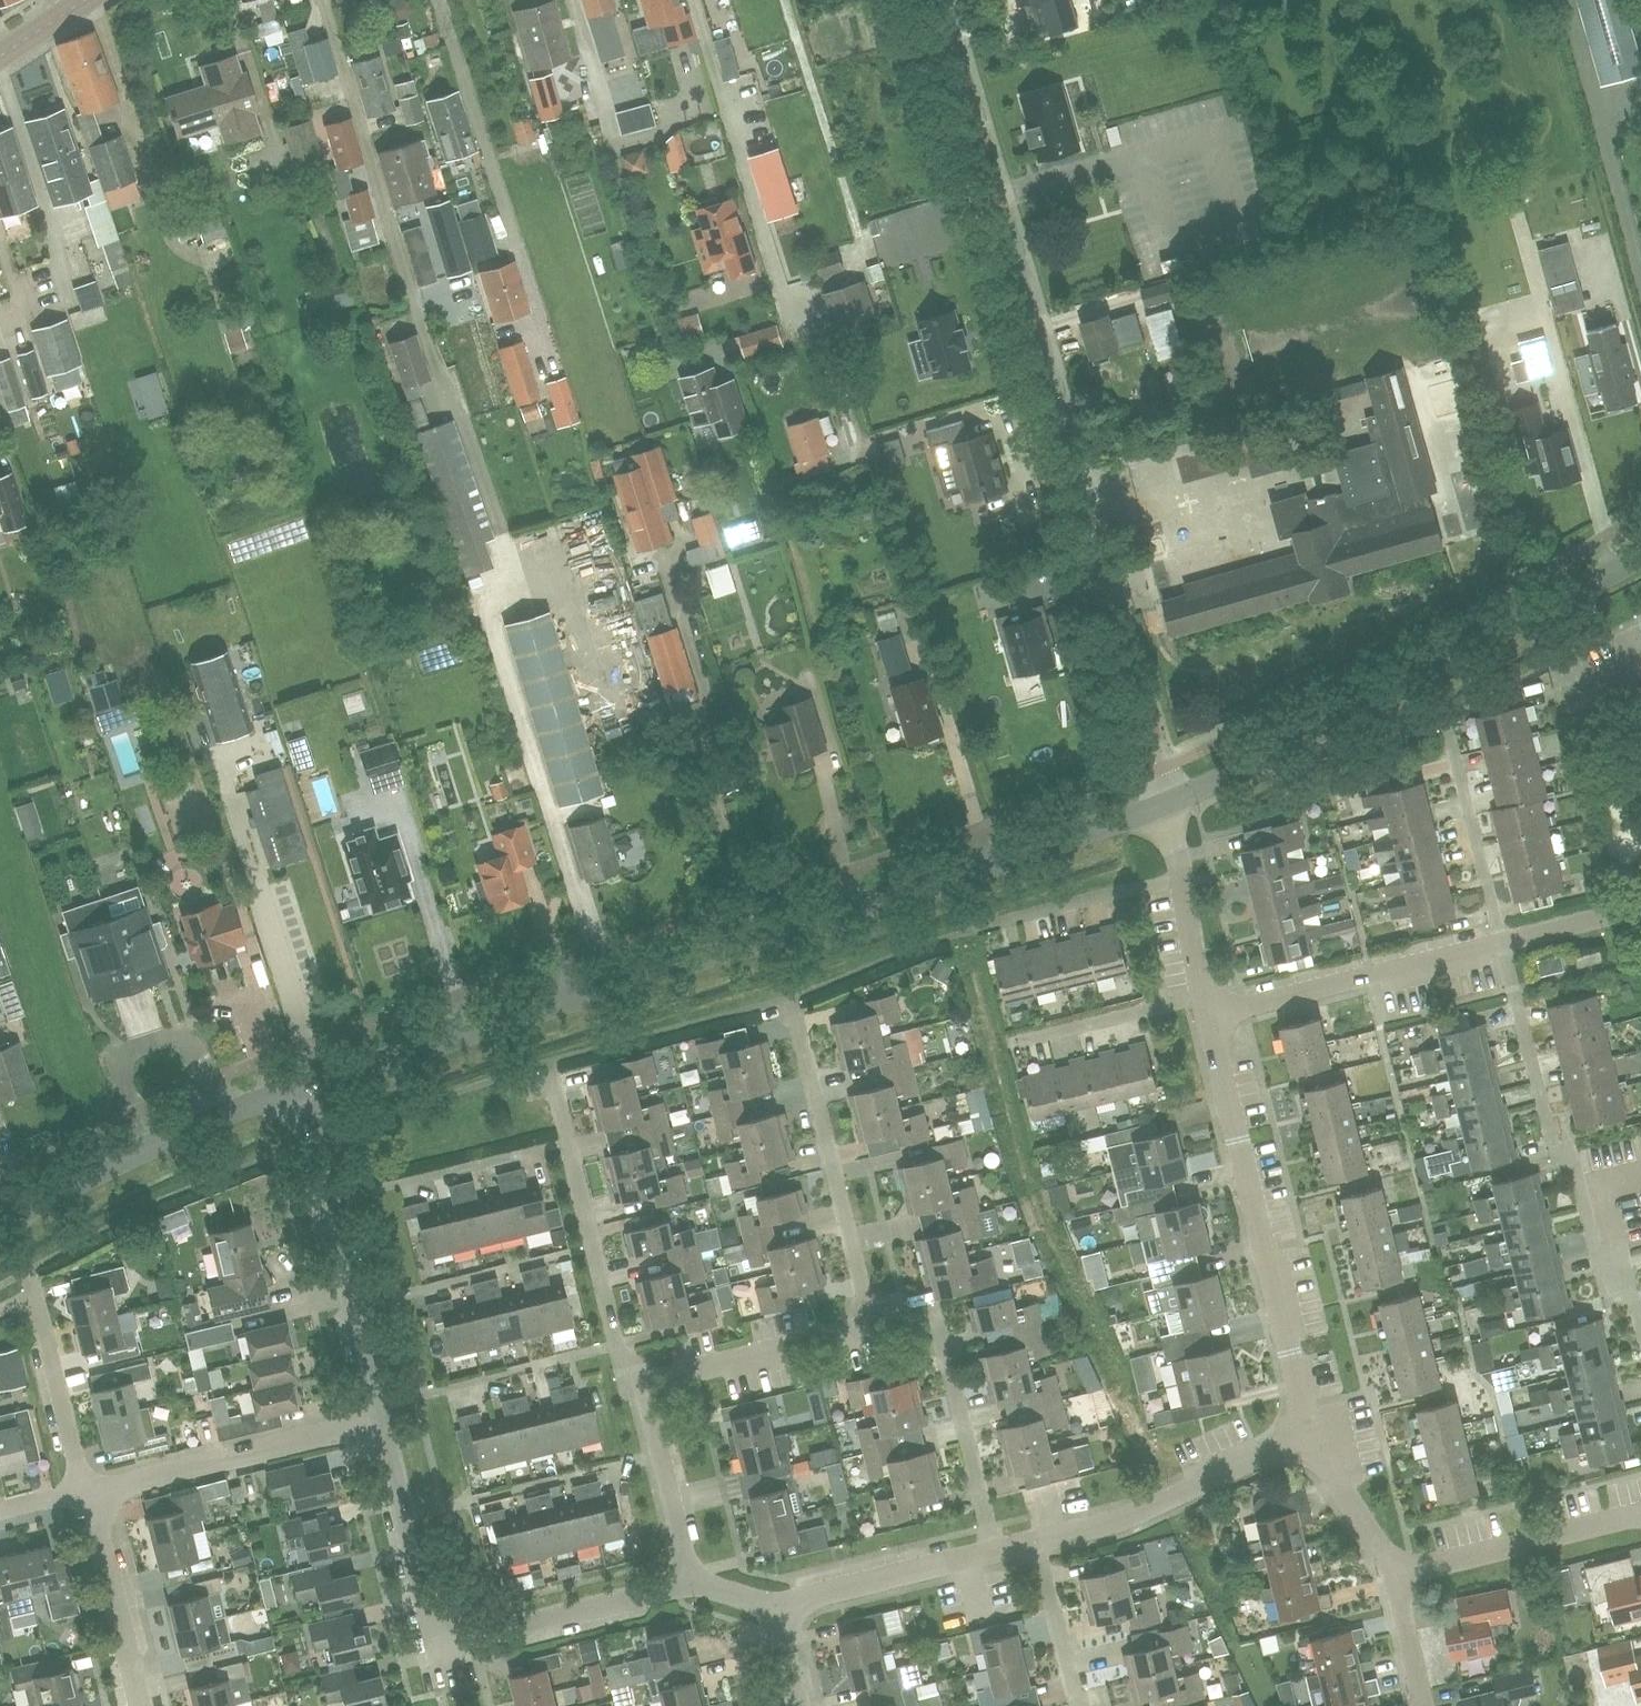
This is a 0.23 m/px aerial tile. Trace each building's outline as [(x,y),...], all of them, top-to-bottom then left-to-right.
[(257,1),(263,22),(277,19),(272,0),(259,0),(257,1)] [(532,69),(573,57),(556,0),(555,0),(515,12),(532,69)] [(625,0),(594,0),(599,51),(630,48),(625,0)] [(688,12),(683,14),(679,0),(639,0),(648,26),(659,23),(666,46),(696,36),(688,12)] [(738,0),(716,0),(718,11),(740,6),(738,0)] [(1051,34),(1079,26),(1071,0),(1042,0),(1051,34)] [(1603,85),(1640,74),(1640,57),(1625,0),(1579,0),(1603,85)] [(338,74),(326,37),(310,43),(305,27),(287,33),(302,84),(315,80),(315,81),(338,74)] [(119,99),(106,64),(94,31),(59,44),(57,45),(57,46),(72,86),(81,112),(92,108),(119,99)] [(421,37),(422,38),(425,48),(439,44),(436,32),(421,37)] [(394,107),(380,57),(352,65),(366,115),(394,107)] [(243,77),(237,58),(204,67),(209,86),(168,98),(179,137),(220,125),(225,144),(259,134),(254,115),(258,114),(247,75),(243,77)] [(746,87),(768,81),(761,58),(740,63),(746,87)] [(552,73),(529,79),(541,121),(564,115),(552,73)] [(396,85),(400,98),(406,125),(423,120),(416,94),(413,80),(396,85)] [(1062,86),(1022,97),(1030,127),(1025,128),(1031,146),(1041,143),(1045,159),(1075,150),(1070,135),(1075,133),(1062,86)] [(458,91),(442,96),(427,101),(445,158),(460,153),(476,149),(458,91)] [(651,102),(616,112),(622,135),(657,125),(651,102)] [(88,182),(64,110),(44,117),(52,141),(53,141),(59,159),(61,158),(74,199),(87,194),(91,205),(83,208),(96,246),(102,244),(111,271),(118,288),(135,282),(129,265),(119,239),(117,239),(97,179),(88,182)] [(52,141),(44,117),(26,123),(54,205),(74,199),(61,158),(59,159),(53,141),(52,141)] [(284,125),(288,142),(316,133),(311,117),(284,125)] [(529,117),(512,122),(519,144),(535,139),(529,117)] [(363,161),(350,118),(325,126),(337,168),(330,170),(339,199),(346,197),(352,218),(343,220),(351,251),(379,242),(372,216),(374,215),(366,189),(353,193),(347,173),(352,171),(350,165),(363,161)] [(13,128),(0,132),(0,152),(18,210),(36,204),(13,128)] [(1119,131),(1123,150),(1135,148),(1130,128),(1119,131)] [(88,147),(104,191),(134,180),(137,180),(121,135),(104,141),(88,147)] [(428,156),(423,139),(377,153),(393,204),(434,192),(424,157),(428,156)] [(771,219),(797,211),(778,149),(752,157),(771,219)] [(0,152),(0,216),(18,210),(0,152)] [(451,198),(426,206),(447,276),(472,268),(451,198)] [(747,248),(732,198),(701,208),(710,240),(708,240),(714,259),(727,255),(733,276),(757,269),(750,247),(747,248)] [(200,235),(226,227),(220,206),(193,214),(173,219),(179,241),(199,235),(200,235)] [(483,216),(460,223),(467,246),(490,239),(483,216)] [(437,280),(420,223),(402,229),(418,285),(437,280)] [(1557,312),(1566,309),(1556,274),(1578,268),(1570,238),(1540,246),(1557,312)] [(815,259),(821,277),(845,269),(839,251),(815,259)] [(528,310),(513,263),(482,273),(497,320),(528,310)] [(1174,279),(1140,288),(1146,306),(1179,297),(1174,279)] [(104,305),(95,280),(73,288),(82,313),(104,305)] [(863,280),(825,293),(838,332),(876,319),(863,280)] [(351,288),(308,304),(313,318),(356,302),(351,288)] [(1106,314),(1082,321),(1082,323),(1094,362),(1109,358),(1107,352),(1118,349),(1145,341),(1141,329),(1136,309),(1108,318),(1106,314)] [(924,338),(910,342),(915,361),(930,357),(935,374),(935,376),(970,366),(964,348),(968,347),(962,329),(959,330),(954,311),(920,321),(924,338)] [(82,365),(67,318),(32,330),(47,376),(82,365)] [(1593,352),(1590,353),(1600,390),(1603,390),(1609,411),(1639,403),(1633,381),(1637,380),(1627,343),(1623,344),(1617,322),(1587,330),(1593,352)] [(746,359),(785,346),(777,325),(739,336),(746,359)] [(431,378),(416,335),(388,344),(407,399),(421,394),(417,383),(431,378)] [(1522,342),(1525,356),(1526,357),(1537,354),(1542,373),(1554,370),(1544,336),(1522,342)] [(521,340),(500,347),(518,402),(539,395),(521,340)] [(48,392),(34,349),(19,354),(33,397),(48,392)] [(27,411),(24,401),(25,401),(10,357),(0,360),(0,388),(6,407),(10,406),(17,425),(30,420),(27,411)] [(719,384),(713,367),(683,376),(698,424),(716,418),(722,435),(749,427),(733,379),(719,384)] [(1187,594),(1163,601),(1172,633),(1311,594),(1313,600),(1349,590),(1345,573),(1444,545),(1435,515),(1431,502),(1430,503),(1426,491),(1436,489),(1415,417),(1401,367),(1367,376),(1368,379),(1371,391),(1378,413),(1365,417),(1371,436),(1373,442),(1338,452),(1337,452),(1348,490),(1335,494),(1335,491),(1306,500),(1304,493),(1273,502),(1277,515),(1283,536),(1294,533),(1299,551),(1185,584),(1187,594)] [(169,412),(156,371),(136,377),(148,419),(169,412)] [(575,403),(568,385),(565,376),(546,383),(549,391),(555,410),(575,403)] [(1317,405),(1315,395),(1315,394),(1291,400),(1293,411),(1317,405)] [(493,537),(451,420),(432,427),(419,397),(402,403),(414,433),(466,576),(492,566),(483,541),(493,537)] [(1536,403),(1510,410),(1528,474),(1541,471),(1546,489),(1580,480),(1567,432),(1545,438),(1536,403)] [(532,413),(537,426),(554,420),(549,406),(532,413)] [(830,452),(819,416),(789,426),(800,462),(803,461),(804,463),(796,466),(799,479),(832,470),(827,453),(830,452)] [(926,430),(937,468),(953,464),(961,489),(966,487),(970,500),(1005,490),(999,467),(1002,466),(1002,464),(998,465),(996,458),(1000,457),(999,455),(996,457),(989,434),(969,440),(963,420),(926,430)] [(899,437),(883,441),(890,466),(906,462),(899,437)] [(659,446),(635,454),(639,467),(617,474),(641,549),(670,539),(658,502),(674,497),(659,446)] [(0,477),(0,532),(28,523),(11,473),(0,477)] [(82,506),(74,480),(53,487),(56,498),(46,501),(51,514),(60,510),(61,513),(82,506)] [(712,546),(716,557),(716,558),(726,555),(712,511),(692,518),(702,549),(712,546)] [(768,523),(738,530),(743,552),(773,546),(768,523)] [(586,542),(612,538),(610,526),(584,530),(586,542)] [(596,563),(624,555),(620,540),(592,548),(596,563)] [(706,570),(715,597),(737,590),(728,563),(706,570)] [(477,576),(467,581),(471,592),(482,588),(477,576)] [(1017,673),(1019,677),(1038,671),(1039,671),(1055,665),(1057,665),(1052,647),(1056,645),(1055,644),(1044,604),(1029,608),(1001,616),(1017,673)] [(536,614),(504,624),(558,807),(595,796),(603,793),(548,611),(536,614)] [(702,701),(678,625),(648,635),(671,710),(702,701)] [(911,668),(901,634),(878,641),(889,675),(911,668)] [(226,652),(209,658),(191,663),(198,684),(195,689),(198,697),(202,699),(216,739),(234,734),(251,728),(226,652)] [(73,699),(64,668),(45,674),(54,704),(73,699)] [(104,669),(83,676),(91,706),(94,715),(116,708),(107,681),(104,669)] [(944,734),(926,677),(893,687),(911,744),(944,734)] [(810,699),(782,707),(787,721),(768,726),(782,772),(795,769),(798,771),(807,768),(809,764),(813,763),(810,753),(825,748),(810,699)] [(1524,706),(1478,718),(1485,749),(1532,737),(1532,736),(1540,734),(1539,730),(1530,732),(1524,706)] [(1485,749),(1493,779),(1539,767),(1532,737),(1485,749)] [(393,742),(361,753),(368,773),(400,763),(393,742)] [(254,771),(258,783),(244,788),(253,814),(268,864),(306,853),(278,763),(254,771)] [(1493,809),(1493,810),(1540,798),(1555,794),(1555,791),(1546,793),(1539,767),(1493,779),(1500,808),(1493,809)] [(1387,814),(1428,804),(1422,782),(1363,796),(1365,807),(1384,803),(1387,814)] [(1493,810),(1501,840),(1548,828),(1540,798),(1493,810)] [(1387,814),(1368,819),(1371,830),(1390,825),(1393,836),(1433,826),(1428,804),(1387,814)] [(586,880),(591,879),(593,882),(605,878),(605,874),(618,870),(601,818),(569,828),(586,880)] [(1243,850),(1248,872),(1289,862),(1286,850),(1305,845),(1299,820),(1271,827),(1274,842),(1243,850)] [(481,907),(491,904),(493,909),(527,899),(517,867),(534,862),(523,825),(490,836),(497,858),(479,864),(484,880),(474,883),(481,907)] [(1433,826),(1393,836),(1393,837),(1374,841),(1376,851),(1395,846),(1398,858),(1439,848),(1433,826)] [(348,841),(351,849),(345,851),(362,903),(371,901),(374,911),(403,902),(402,897),(409,894),(404,879),(406,878),(402,864),(405,863),(396,835),(378,841),(374,828),(354,834),(356,839),(348,841)] [(1501,840),(1508,870),(1555,858),(1563,856),(1562,853),(1554,855),(1548,828),(1501,840)] [(1439,848),(1398,858),(1398,859),(1379,863),(1382,874),(1401,869),(1403,880),(1444,870),(1439,848)] [(1308,857),(1289,862),(1248,872),(1254,895),(1295,884),(1292,872),(1311,867),(1308,857)] [(1562,889),(1555,858),(1508,870),(1516,901),(1523,899),(1526,911),(1554,904),(1551,892),(1562,889)] [(1444,870),(1403,880),(1404,881),(1385,885),(1387,896),(1406,891),(1409,902),(1450,892),(1444,870)] [(1342,872),(1295,884),(1254,895),(1259,917),(1300,906),(1297,895),(1345,883),(1342,872)] [(102,899),(109,920),(108,920),(130,986),(166,974),(157,948),(164,945),(165,942),(159,922),(150,925),(137,887),(102,899)] [(1450,892),(1409,902),(1409,903),(1390,907),(1392,917),(1412,913),(1415,925),(1455,915),(1450,892)] [(102,899),(101,899),(63,912),(69,931),(61,934),(69,956),(77,953),(84,975),(88,974),(95,995),(129,984),(129,986),(130,986),(108,920),(109,920),(102,899)] [(1322,911),(1319,902),(1300,906),(1259,917),(1265,938),(1265,939),(1305,928),(1302,916),(1322,911)] [(220,910),(218,903),(184,914),(188,928),(186,934),(193,956),(197,955),(200,962),(203,961),(205,964),(211,965),(217,963),(222,958),(221,955),(234,951),(231,944),(244,940),(233,906),(220,910)] [(1265,954),(1267,953),(1269,961),(1270,961),(1311,951),(1308,938),(1327,933),(1328,936),(1356,929),(1353,917),(1324,924),(1305,928),(1265,939),(1265,938),(1262,943),(1265,954)] [(1103,932),(1087,936),(1086,931),(1098,978),(1128,970),(1116,923),(1102,927),(1103,932)] [(1098,978),(1086,931),(1072,934),(1073,939),(1057,943),(1068,985),(1098,978)] [(1068,985),(1057,943),(1056,938),(1042,942),(1043,947),(1028,951),(1038,993),(1068,985)] [(1038,993),(1028,951),(1027,951),(1026,946),(1012,949),(1013,955),(997,958),(1008,1000),(1038,993)] [(1601,949),(1575,956),(1578,967),(1604,961),(1601,949)] [(1537,961),(1541,976),(1565,970),(1561,955),(1537,961)] [(15,989),(12,979),(0,984),(0,995),(15,989)] [(883,1035),(883,1034),(880,1024),(901,1019),(895,994),(866,1001),(869,1013),(831,1023),(834,1034),(836,1033),(839,1045),(883,1035)] [(1556,1037),(1603,1025),(1612,1023),(1611,1019),(1602,1021),(1595,995),(1548,1006),(1556,1037)] [(1275,1034),(1282,1061),(1290,1059),(1293,1073),(1331,1063),(1327,1045),(1336,1043),(1335,1039),(1326,1041),(1320,1018),(1282,1028),(1283,1033),(1275,1034)] [(1412,1061),(1487,1042),(1485,1032),(1488,1032),(1484,1018),(1439,1029),(1442,1045),(1421,1050),(1422,1052),(1411,1054),(1412,1061)] [(1603,1025),(1556,1037),(1564,1067),(1611,1055),(1603,1025)] [(883,1035),(839,1045),(842,1058),(840,1058),(842,1069),(880,1059),(883,1072),(913,1065),(907,1041),(894,1044),(891,1032),(883,1034),(883,1035)] [(728,1074),(771,1064),(768,1051),(770,1050),(768,1040),(730,1050),(726,1037),(698,1044),(704,1069),(725,1063),(728,1074)] [(1116,1053),(1127,1095),(1158,1087),(1146,1040),(1131,1044),(1132,1049),(1116,1053)] [(1491,1058),(1487,1042),(1412,1061),(1413,1065),(1416,1064),(1419,1075),(1448,1067),(1450,1076),(1496,1064),(1494,1057),(1491,1058)] [(33,1087),(18,1043),(0,1049),(0,1098),(33,1087)] [(1127,1095),(1116,1053),(1115,1048),(1101,1051),(1102,1056),(1086,1060),(1097,1102),(1127,1095)] [(596,1107),(640,1096),(637,1085),(659,1080),(652,1055),(624,1062),(627,1074),(588,1084),(590,1094),(593,1094),(596,1107)] [(1097,1102),(1086,1060),(1085,1055),(1071,1059),(1072,1064),(1057,1068),(1067,1110),(1097,1102)] [(1611,1055),(1564,1067),(1568,1082),(1560,1084),(1564,1099),(1571,1097),(1627,1083),(1626,1080),(1617,1082),(1611,1055)] [(1067,1110),(1057,1068),(1056,1068),(1055,1063),(1041,1066),(1042,1071),(1026,1075),(1036,1117),(1067,1110)] [(731,1085),(709,1091),(715,1115),(744,1108),(741,1095),(779,1086),(776,1076),(774,1077),(771,1064),(728,1074),(731,1085)] [(1499,1077),(1496,1064),(1450,1076),(1451,1078),(1436,1082),(1439,1093),(1433,1095),(1435,1104),(1499,1087),(1496,1077),(1499,1077)] [(913,1065),(883,1072),(887,1085),(849,1094),(851,1104),(854,1103),(857,1117),(900,1106),(897,1095),(919,1090),(913,1065)] [(1371,1141),(1362,1143),(1353,1106),(1362,1104),(1361,1100),(1352,1102),(1347,1080),(1308,1089),(1309,1095),(1301,1097),(1307,1123),(1315,1121),(1322,1149),(1314,1151),(1320,1176),(1328,1174),(1330,1180),(1368,1170),(1363,1147),(1372,1145),(1371,1141)] [(1627,1083),(1571,1097),(1579,1128),(1626,1116),(1618,1086),(1627,1084),(1627,1083)] [(1503,1102),(1499,1087),(1435,1104),(1438,1117),(1460,1112),(1462,1121),(1507,1109),(1505,1102),(1503,1102)] [(979,1131),(1001,1129),(997,1089),(975,1091),(979,1131)] [(640,1096),(596,1107),(599,1119),(597,1120),(599,1130),(638,1120),(641,1133),(670,1126),(664,1102),(642,1107),(640,1096)] [(900,1106),(857,1117),(860,1130),(858,1130),(860,1140),(898,1130),(902,1144),(930,1137),(924,1112),(903,1118),(900,1106)] [(744,1108),(715,1115),(721,1140),(743,1134),(745,1146),(788,1135),(785,1123),(788,1122),(785,1112),(747,1121),(744,1108)] [(1510,1121),(1507,1109),(1462,1121),(1465,1134),(1443,1139),(1446,1149),(1510,1133),(1507,1121),(1510,1121)] [(1115,1170),(1141,1164),(1141,1163),(1184,1152),(1178,1130),(1158,1134),(1155,1121),(1106,1133),(1115,1170)] [(670,1126),(641,1133),(644,1146),(606,1156),(608,1165),(610,1165),(614,1178),(657,1167),(667,1165),(664,1154),(676,1151),(670,1126)] [(1514,1147),(1510,1133),(1446,1149),(1424,1155),(1430,1175),(1451,1170),(1449,1161),(1471,1156),(1474,1167),(1519,1156),(1516,1146),(1514,1147)] [(788,1135),(745,1146),(748,1157),(727,1162),(733,1186),(762,1179),(759,1166),(796,1157),(794,1147),(791,1148),(788,1135)] [(907,1189),(950,1179),(948,1168),(969,1163),(963,1138),(934,1145),(937,1158),(899,1167),(901,1177),(904,1177),(907,1189)] [(1141,1164),(1115,1170),(1123,1206),(1129,1204),(1177,1193),(1173,1180),(1189,1176),(1184,1152),(1141,1163),(1141,1164)] [(1040,1159),(1046,1179),(1055,1210),(1058,1209),(1061,1222),(1077,1218),(1074,1208),(1071,1208),(1065,1182),(1058,1183),(1051,1156),(1040,1159)] [(657,1167),(614,1178),(617,1190),(614,1191),(617,1201),(655,1192),(659,1205),(687,1198),(681,1173),(660,1178),(657,1167)] [(510,1172),(525,1235),(550,1228),(540,1186),(527,1189),(522,1169),(510,1172)] [(1497,1193),(1475,1198),(1478,1210),(1542,1194),(1539,1182),(1542,1181),(1539,1170),(1494,1182),(1497,1193)] [(501,1240),(525,1235),(510,1172),(497,1175),(502,1195),(490,1198),(501,1240)] [(953,1190),(950,1179),(907,1189),(910,1202),(908,1203),(910,1213),(948,1204),(951,1217),(981,1210),(974,1185),(953,1190)] [(477,1246),(501,1240),(490,1198),(479,1201),(474,1180),(461,1183),(477,1246)] [(453,1252),(477,1246),(461,1183),(448,1186),(453,1207),(442,1209),(453,1252)] [(1351,1227),(1357,1255),(1350,1257),(1356,1283),(1364,1281),(1366,1286),(1404,1277),(1399,1254),(1408,1252),(1407,1248),(1398,1251),(1389,1213),(1398,1211),(1397,1207),(1388,1209),(1382,1187),(1343,1196),(1345,1201),(1337,1203),(1343,1229),(1351,1227)] [(750,1213),(740,1216),(746,1240),(774,1233),(771,1220),(809,1211),(807,1201),(804,1201),(801,1188),(759,1199),(758,1194),(746,1197),(750,1213)] [(1177,1193),(1129,1204),(1132,1218),(1137,1217),(1142,1239),(1165,1234),(1206,1224),(1206,1220),(1208,1217),(1209,1213),(1208,1209),(1205,1206),(1202,1204),(1201,1200),(1180,1205),(1177,1193)] [(1546,1207),(1542,1194),(1478,1210),(1481,1221),(1502,1215),(1505,1227),(1551,1215),(1548,1206),(1546,1207)] [(427,1258),(453,1252),(442,1209),(430,1212),(427,1201),(403,1206),(406,1220),(417,1217),(427,1258)] [(981,1210),(951,1217),(954,1229),(916,1238),(918,1249),(921,1248),(924,1261),(968,1250),(965,1240),(987,1234),(981,1210)] [(1553,1225),(1551,1215),(1505,1227),(1508,1237),(1486,1243),(1489,1254),(1553,1238),(1550,1226),(1553,1225)] [(668,1246),(671,1258),(701,1251),(695,1227),(673,1232),(670,1220),(627,1231),(630,1244),(627,1245),(630,1255),(668,1246)] [(274,1282),(264,1263),(263,1261),(262,1262),(260,1263),(256,1249),(254,1241),(250,1222),(227,1228),(228,1230),(211,1234),(221,1273),(225,1272),(228,1283),(210,1288),(217,1318),(270,1305),(265,1287),(274,1282)] [(1168,1246),(1146,1252),(1152,1275),(1153,1275),(1199,1264),(1196,1250),(1212,1246),(1206,1224),(1165,1234),(1168,1246)] [(773,1259),(776,1270),(819,1259),(816,1247),(819,1247),(816,1236),(778,1246),(774,1233),(746,1240),(752,1265),(773,1259)] [(1557,1251),(1553,1238),(1489,1254),(1492,1265),(1513,1260),(1516,1271),(1562,1259),(1559,1251),(1557,1251)] [(971,1262),(968,1250),(924,1261),(927,1274),(925,1274),(927,1284),(935,1282),(938,1295),(998,1281),(992,1257),(971,1262)] [(701,1251),(671,1258),(675,1271),(636,1281),(639,1291),(641,1290),(644,1303),(687,1292),(685,1282),(707,1276),(701,1251)] [(1417,1268),(1435,1267),(1434,1251),(1416,1252),(1417,1268)] [(819,1259),(776,1270),(779,1282),(758,1287),(764,1312),(765,1317),(794,1309),(789,1292),(827,1282),(825,1272),(823,1272),(819,1259)] [(1564,1270),(1562,1259),(1516,1271),(1519,1282),(1497,1287),(1500,1298),(1564,1282),(1561,1271),(1564,1270)] [(1164,1310),(1166,1310),(1224,1296),(1219,1273),(1203,1277),(1199,1264),(1153,1275),(1156,1288),(1158,1288),(1164,1310)] [(67,1310),(73,1314),(75,1323),(116,1313),(112,1295),(127,1292),(129,1289),(123,1266),(91,1274),(95,1288),(68,1295),(65,1301),(67,1310)] [(534,1269),(549,1331),(574,1325),(564,1283),(551,1286),(546,1266),(534,1269)] [(525,1337),(549,1331),(534,1269),(521,1272),(526,1292),(515,1295),(525,1337)] [(1108,1275),(1094,1279),(1097,1289),(1110,1286),(1108,1275)] [(501,1343),(525,1337),(515,1295),(503,1298),(498,1278),(486,1280),(501,1343)] [(477,1348),(501,1343),(486,1280),(473,1284),(477,1304),(467,1306),(477,1348)] [(1568,1295),(1564,1282),(1500,1298),(1503,1309),(1524,1304),(1527,1316),(1573,1304),(1570,1295),(1568,1295)] [(973,1296),(976,1306),(971,1307),(974,1320),(972,1320),(975,1331),(1013,1321),(1016,1334),(1044,1327),(1070,1320),(1065,1310),(1041,1315),(1038,1302),(1017,1307),(1014,1296),(1012,1287),(973,1296)] [(690,1304),(687,1292),(644,1303),(648,1316),(645,1316),(648,1326),(686,1317),(689,1330),(718,1323),(712,1299),(690,1304)] [(1432,1305),(1423,1308),(1419,1293),(1381,1303),(1382,1308),(1374,1310),(1381,1336),(1388,1334),(1395,1361),(1387,1363),(1394,1389),(1401,1387),(1403,1392),(1441,1383),(1436,1361),(1445,1358),(1444,1355),(1435,1357),(1426,1320),(1435,1317),(1432,1305)] [(1162,1335),(1165,1348),(1212,1337),(1209,1324),(1230,1319),(1224,1296),(1166,1310),(1172,1333),(1162,1335)] [(452,1354),(477,1348),(467,1306),(455,1309),(452,1298),(428,1304),(431,1316),(442,1313),(452,1354)] [(202,1322),(197,1300),(182,1304),(187,1325),(202,1322)] [(116,1313),(75,1323),(82,1351),(109,1345),(113,1360),(140,1353),(134,1328),(121,1331),(116,1313)] [(1541,1356),(1605,1340),(1602,1328),(1605,1327),(1602,1317),(1557,1328),(1559,1339),(1538,1344),(1541,1356)] [(236,1339),(231,1321),(185,1332),(189,1350),(236,1339)] [(252,1359),(289,1350),(293,1349),(287,1321),(246,1331),(252,1359)] [(983,1367),(985,1366),(988,1379),(1031,1369),(1028,1357),(1050,1352),(1044,1327),(1016,1334),(1019,1347),(981,1357),(983,1367)] [(1173,1361),(1179,1383),(1236,1369),(1231,1347),(1215,1350),(1212,1337),(1165,1348),(1169,1362),(1173,1361)] [(1608,1353),(1605,1340),(1541,1356),(1544,1367),(1565,1362),(1568,1373),(1614,1361),(1611,1352),(1608,1353)] [(28,1384),(19,1347),(0,1352),(0,1391),(28,1384)] [(289,1350),(252,1359),(248,1360),(254,1387),(291,1379),(295,1377),(289,1350)] [(99,1418),(137,1409),(131,1382),(152,1377),(148,1361),(116,1369),(119,1384),(93,1391),(99,1418)] [(1616,1371),(1614,1361),(1568,1373),(1571,1383),(1550,1389),(1553,1400),(1616,1384),(1613,1372),(1616,1371)] [(194,1375),(198,1391),(211,1388),(206,1366),(193,1369),(194,1375)] [(1033,1406),(1062,1399),(1056,1374),(1034,1379),(1031,1369),(988,1379),(992,1392),(990,1392),(992,1403),(1030,1393),(1033,1406)] [(1236,1369),(1179,1383),(1184,1406),(1174,1408),(1177,1422),(1227,1410),(1224,1397),(1242,1393),(1236,1369)] [(875,1401),(877,1412),(922,1401),(918,1387),(921,1387),(918,1377),(880,1386),(877,1374),(847,1381),(853,1407),(875,1401)] [(198,1391),(194,1375),(183,1377),(187,1393),(198,1391)] [(209,1398),(219,1439),(260,1430),(257,1417),(297,1407),(291,1379),(254,1387),(250,1388),(255,1410),(240,1413),(241,1420),(229,1423),(222,1395),(209,1398)] [(562,1386),(577,1445),(602,1439),(591,1396),(579,1399),(575,1383),(562,1386)] [(1620,1397),(1616,1384),(1553,1400),(1556,1411),(1576,1406),(1579,1417),(1625,1405),(1623,1396),(1620,1397)] [(577,1445),(562,1386),(550,1389),(554,1405),(542,1408),(553,1451),(577,1445)] [(733,1417),(734,1418),(737,1434),(730,1435),(732,1446),(775,1435),(771,1419),(781,1417),(778,1407),(775,1394),(744,1401),(748,1414),(733,1417)] [(542,1408),(531,1411),(527,1395),(514,1398),(529,1457),(553,1451),(542,1408)] [(505,1418),(494,1420),(504,1463),(529,1457),(514,1398),(501,1402),(505,1418)] [(1062,1399),(1033,1406),(1036,1419),(998,1428),(1001,1438),(1002,1437),(1006,1451),(1049,1440),(1046,1428),(1068,1423),(1062,1399)] [(1426,1441),(1433,1469),(1425,1471),(1431,1497),(1439,1495),(1441,1499),(1479,1490),(1473,1467),(1483,1465),(1482,1461),(1473,1463),(1464,1426),(1473,1424),(1472,1420),(1463,1422),(1457,1400),(1419,1410),(1420,1415),(1412,1417),(1418,1443),(1426,1441)] [(922,1401),(877,1412),(880,1423),(858,1429),(864,1453),(894,1446),(891,1432),(929,1423),(926,1413),(925,1413),(922,1401)] [(1627,1415),(1625,1405),(1579,1417),(1582,1427),(1561,1433),(1564,1444),(1628,1428),(1625,1416),(1627,1415)] [(147,1406),(137,1409),(99,1418),(106,1446),(134,1440),(137,1455),(169,1447),(165,1432),(154,1434),(147,1406)] [(0,1415),(0,1470),(24,1464),(26,1463),(25,1462),(21,1443),(35,1440),(27,1408),(0,1415)] [(504,1463),(494,1420),(482,1423),(479,1412),(459,1417),(462,1430),(469,1428),(479,1470),(504,1463)] [(187,1419),(191,1448),(211,1445),(207,1416),(187,1419)] [(1631,1441),(1628,1428),(1564,1444),(1566,1455),(1588,1449),(1591,1462),(1636,1450),(1634,1441),(1631,1441)] [(790,1432),(775,1435),(732,1446),(735,1457),(742,1455),(746,1471),(760,1467),(763,1480),(794,1473),(795,1476),(812,1472),(809,1459),(792,1464),(788,1450),(793,1445),(790,1432)] [(1049,1440),(1006,1451),(1009,1463),(1007,1464),(1010,1474),(1048,1464),(1051,1477),(1079,1470),(1073,1446),(1052,1451),(1049,1440)] [(892,1473),(895,1483),(939,1472),(936,1459),(937,1459),(935,1449),(897,1458),(894,1446),(864,1453),(871,1478),(892,1473)] [(292,1491),(296,1505),(334,1496),(328,1471),(300,1478),(297,1464),(266,1471),(272,1496),(292,1491)] [(939,1472),(895,1483),(898,1495),(876,1500),(882,1525),(911,1518),(908,1504),(946,1495),(944,1485),(942,1485),(939,1472)] [(794,1473),(763,1480),(766,1492),(752,1496),(756,1512),(748,1514),(751,1525),(794,1514),(793,1513),(803,1511),(799,1494),(795,1476),(794,1473)] [(625,1536),(619,1511),(615,1494),(614,1492),(602,1495),(598,1480),(585,1483),(600,1542),(625,1536)] [(576,1548),(600,1542),(585,1483),(573,1486),(577,1502),(565,1505),(576,1548)] [(230,1486),(234,1502),(244,1499),(241,1484),(230,1486)] [(146,1517),(152,1542),(191,1532),(204,1529),(201,1516),(204,1515),(197,1490),(196,1490),(170,1496),(173,1510),(146,1517)] [(552,1554),(576,1548),(565,1505),(554,1508),(550,1492),(537,1495),(552,1554)] [(1250,1542),(1253,1555),(1305,1542),(1300,1523),(1313,1520),(1310,1506),(1278,1514),(1277,1508),(1286,1506),(1284,1497),(1275,1500),(1273,1494),(1264,1496),(1259,1498),(1256,1503),(1256,1509),(1263,1539),(1250,1542)] [(528,1560),(552,1554),(537,1495),(525,1498),(529,1515),(517,1518),(528,1560)] [(850,1499),(835,1503),(838,1518),(853,1515),(850,1499)] [(503,1566),(528,1560),(517,1518),(506,1520),(503,1509),(483,1514),(486,1526),(492,1525),(503,1566)] [(309,1516),(284,1522),(290,1546),(305,1542),(307,1550),(308,1557),(310,1556),(312,1566),(332,1561),(330,1551),(346,1547),(346,1545),(349,1540),(346,1527),(341,1524),(340,1522),(330,1525),(327,1511),(309,1516)] [(798,1530),(794,1514),(751,1525),(753,1536),(761,1534),(765,1549),(779,1545),(782,1558),(812,1551),(807,1528),(798,1530)] [(197,1557),(191,1532),(152,1542),(158,1567),(186,1560),(189,1573),(215,1567),(211,1554),(197,1557)] [(834,1532),(819,1534),(822,1551),(837,1548),(834,1532)] [(1270,1565),(1275,1584),(1313,1575),(1326,1572),(1322,1558),(1309,1561),(1305,1542),(1253,1555),(1257,1569),(1270,1565)] [(20,1551),(30,1592),(43,1589),(51,1619),(79,1612),(71,1580),(57,1584),(47,1544),(20,1551)] [(248,1547),(230,1552),(234,1568),(253,1563),(248,1547)] [(1081,1586),(1084,1586),(1088,1600),(1131,1589),(1128,1578),(1150,1573),(1143,1548),(1115,1555),(1118,1568),(1079,1578),(1081,1586)] [(0,1598),(0,1631),(11,1629),(8,1616),(34,1609),(30,1592),(20,1551),(0,1556),(0,1586),(3,1597),(0,1598)] [(1623,1558),(1585,1567),(1594,1603),(1615,1598),(1620,1621),(1640,1615),(1640,1576),(1628,1579),(1623,1558)] [(331,1579),(328,1565),(291,1574),(297,1598),(317,1593),(321,1608),(359,1599),(353,1573),(331,1579)] [(1275,1584),(1268,1585),(1261,1587),(1265,1601),(1278,1598),(1282,1617),(1299,1613),(1301,1620),(1311,1617),(1310,1611),(1334,1605),(1330,1591),(1318,1594),(1313,1575),(1275,1584)] [(194,1595),(167,1602),(173,1628),(212,1618),(206,1593),(220,1589),(217,1576),(191,1582),(194,1595)] [(1131,1589),(1088,1600),(1091,1613),(1088,1613),(1090,1622),(1129,1613),(1132,1626),(1161,1619),(1155,1595),(1134,1600),(1131,1589)] [(1495,1647),(1492,1635),(1509,1631),(1506,1618),(1513,1617),(1507,1589),(1458,1599),(1462,1619),(1446,1623),(1453,1656),(1495,1647)] [(238,1632),(262,1628),(260,1611),(236,1614),(238,1632)] [(839,1662),(883,1652),(879,1636),(888,1633),(883,1611),(852,1619),(855,1632),(840,1635),(844,1650),(837,1652),(839,1662)] [(224,1615),(212,1618),(173,1628),(179,1653),(207,1646),(210,1659),(236,1653),(232,1640),(230,1640),(224,1615)] [(329,1668),(352,1662),(351,1656),(371,1651),(365,1624),(337,1631),(334,1618),(309,1624),(315,1649),(324,1646),(329,1668)] [(1001,1622),(970,1630),(975,1652),(985,1650),(989,1667),(1032,1656),(1030,1645),(1022,1646),(1019,1631),(1004,1635),(1001,1622)] [(1127,1662),(1130,1675),(1175,1665),(1175,1666),(1183,1664),(1180,1652),(1193,1649),(1187,1624),(1158,1631),(1161,1644),(1123,1653),(1125,1663),(1127,1662)] [(1317,1657),(1305,1660),(1308,1674),(1361,1661),(1356,1642),(1368,1639),(1364,1625),(1313,1638),(1317,1657)] [(608,1666),(611,1679),(613,1688),(648,1680),(648,1679),(679,1671),(676,1659),(690,1655),(686,1640),(694,1638),(691,1627),(649,1638),(653,1655),(608,1666)] [(579,1643),(584,1662),(601,1658),(596,1639),(579,1643)] [(1607,1681),(1633,1675),(1638,1697),(1640,1696),(1640,1658),(1636,1660),(1632,1643),(1599,1651),(1607,1681)] [(530,1658),(533,1671),(511,1676),(517,1699),(554,1690),(549,1669),(564,1666),(560,1651),(530,1658)] [(887,1669),(883,1652),(839,1662),(842,1674),(849,1672),(853,1687),(868,1684),(871,1696),(901,1688),(896,1667),(887,1669)] [(24,1687),(28,1703),(75,1692),(75,1689),(78,1684),(76,1673),(70,1671),(69,1667),(63,1669),(59,1655),(10,1667),(15,1689),(24,1687)] [(989,1667),(993,1683),(983,1685),(988,1705),(996,1705),(1020,1700),(1017,1687),(1031,1684),(1027,1669),(1035,1667),(1032,1656),(989,1667)] [(189,1687),(193,1705),(219,1705),(232,1703),(226,1678),(244,1674),(241,1660),(215,1667),(219,1680),(189,1687)] [(1361,1661),(1308,1674),(1308,1675),(1306,1676),(1314,1705),(1319,1705),(1328,1704),(1369,1695),(1375,1693),(1381,1692),(1377,1678),(1365,1680),(1361,1661)] [(600,1662),(588,1665),(592,1681),(604,1678),(600,1662)] [(1175,1665),(1130,1675),(1134,1688),(1132,1689),(1134,1698),(1149,1695),(1172,1689),(1175,1703),(1176,1703),(1205,1696),(1201,1682),(1199,1671),(1178,1676),(1175,1666),(1175,1665)] [(321,1675),(327,1700),(342,1696),(344,1705),(372,1705),(372,1704),(384,1702),(378,1675),(356,1680),(353,1668),(321,1675)] [(693,1668),(679,1671),(648,1679),(648,1680),(654,1701),(664,1698),(666,1705),(703,1705),(710,1704),(703,1678),(696,1679),(693,1668)] [(1464,1705),(1509,1705),(1507,1701),(1538,1693),(1531,1669),(1494,1678),(1498,1694),(1463,1703),(1464,1705)] [(604,1678),(592,1681),(596,1697),(608,1694),(604,1678)] [(1237,1678),(1212,1681),(1214,1698),(1239,1695),(1237,1678)] [(947,1681),(926,1686),(929,1700),(950,1695),(947,1681)] [(905,1705),(916,1702),(913,1688),(902,1691),(901,1688),(871,1696),(873,1705),(906,1705),(905,1705)] [(517,1699),(518,1705),(558,1705),(554,1690),(517,1699)] [(75,1692),(28,1703),(29,1705),(79,1705),(75,1692)] [(1328,1704),(1319,1705),(1371,1705),(1369,1695),(1328,1704)]
